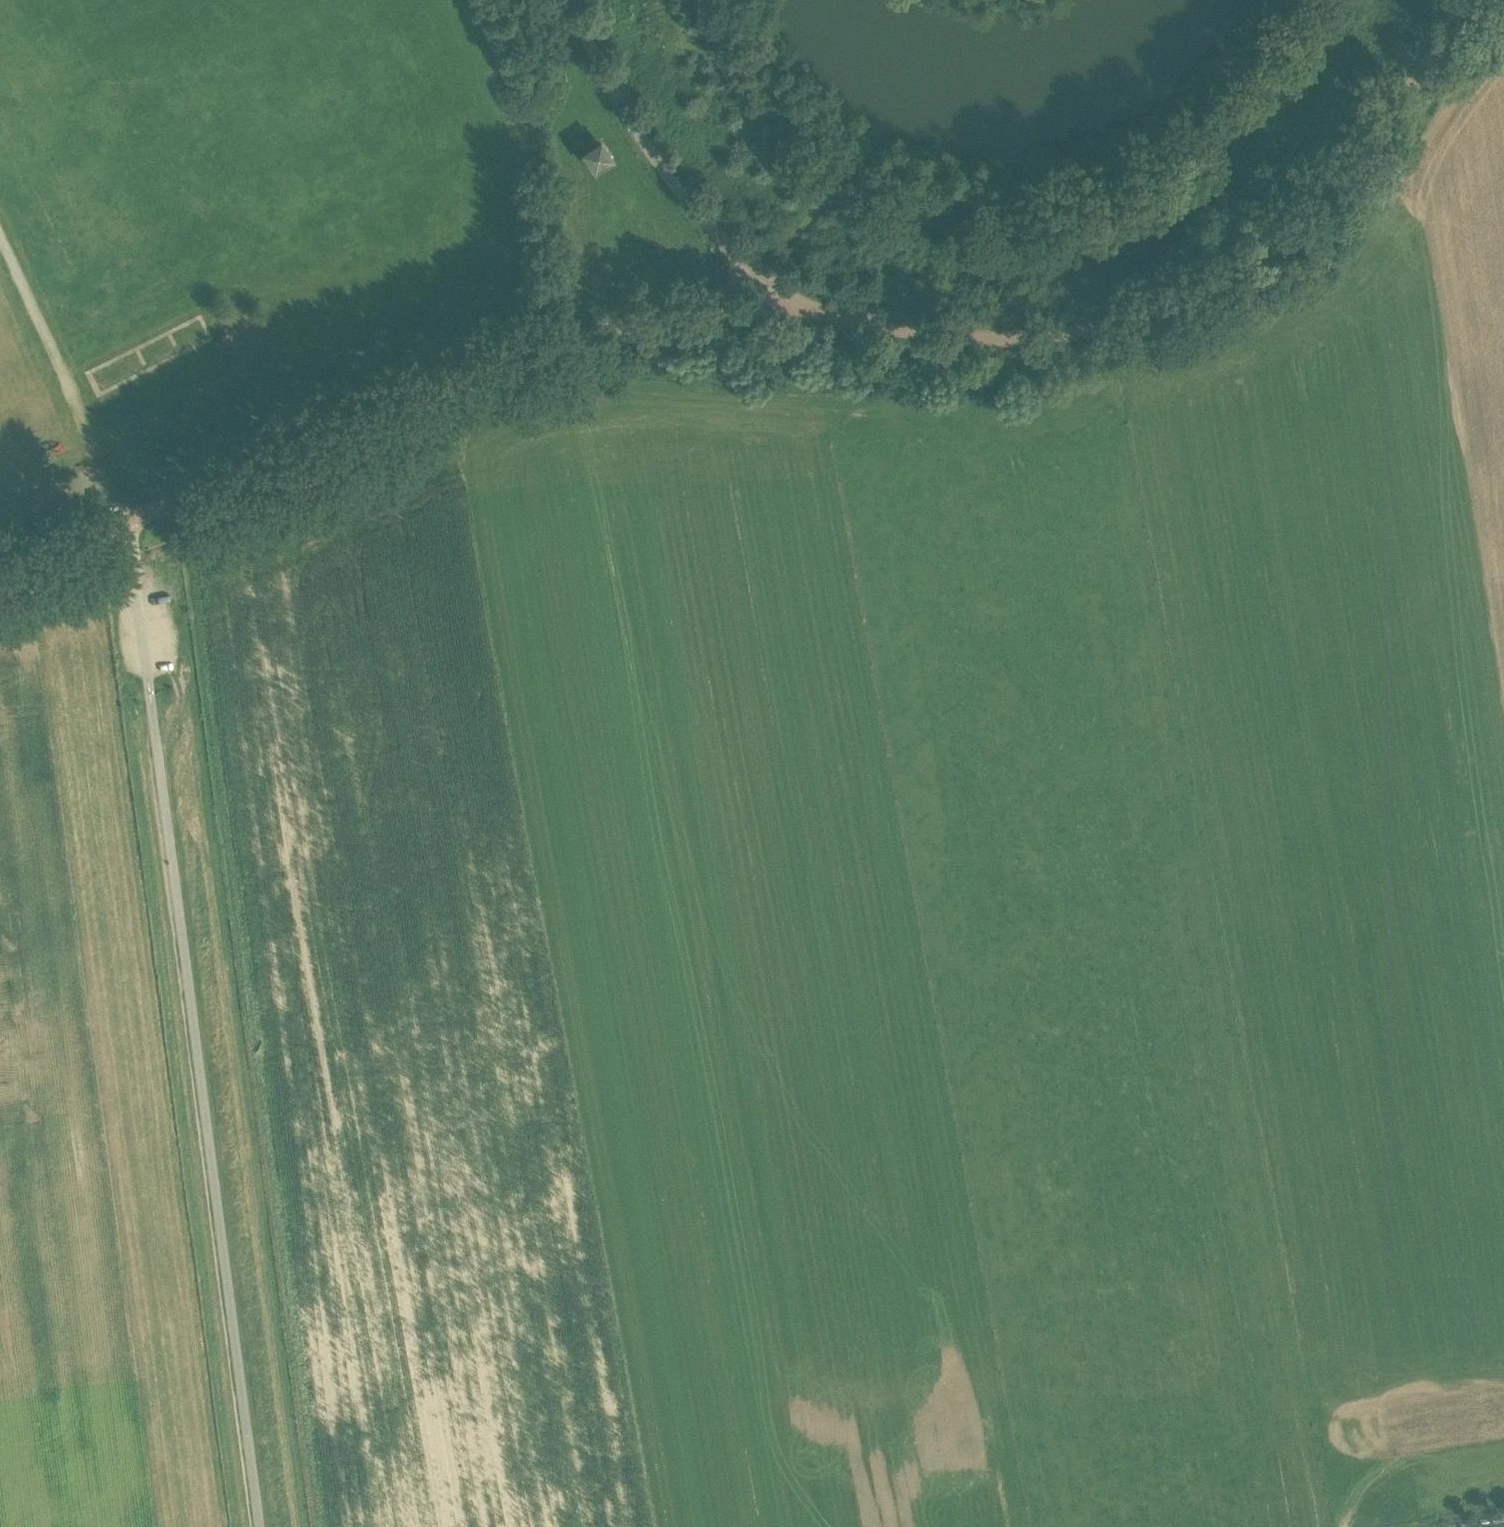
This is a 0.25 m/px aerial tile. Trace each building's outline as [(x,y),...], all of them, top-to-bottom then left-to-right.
[(595,164),(608,157),(600,143),(588,151),(595,164)]
